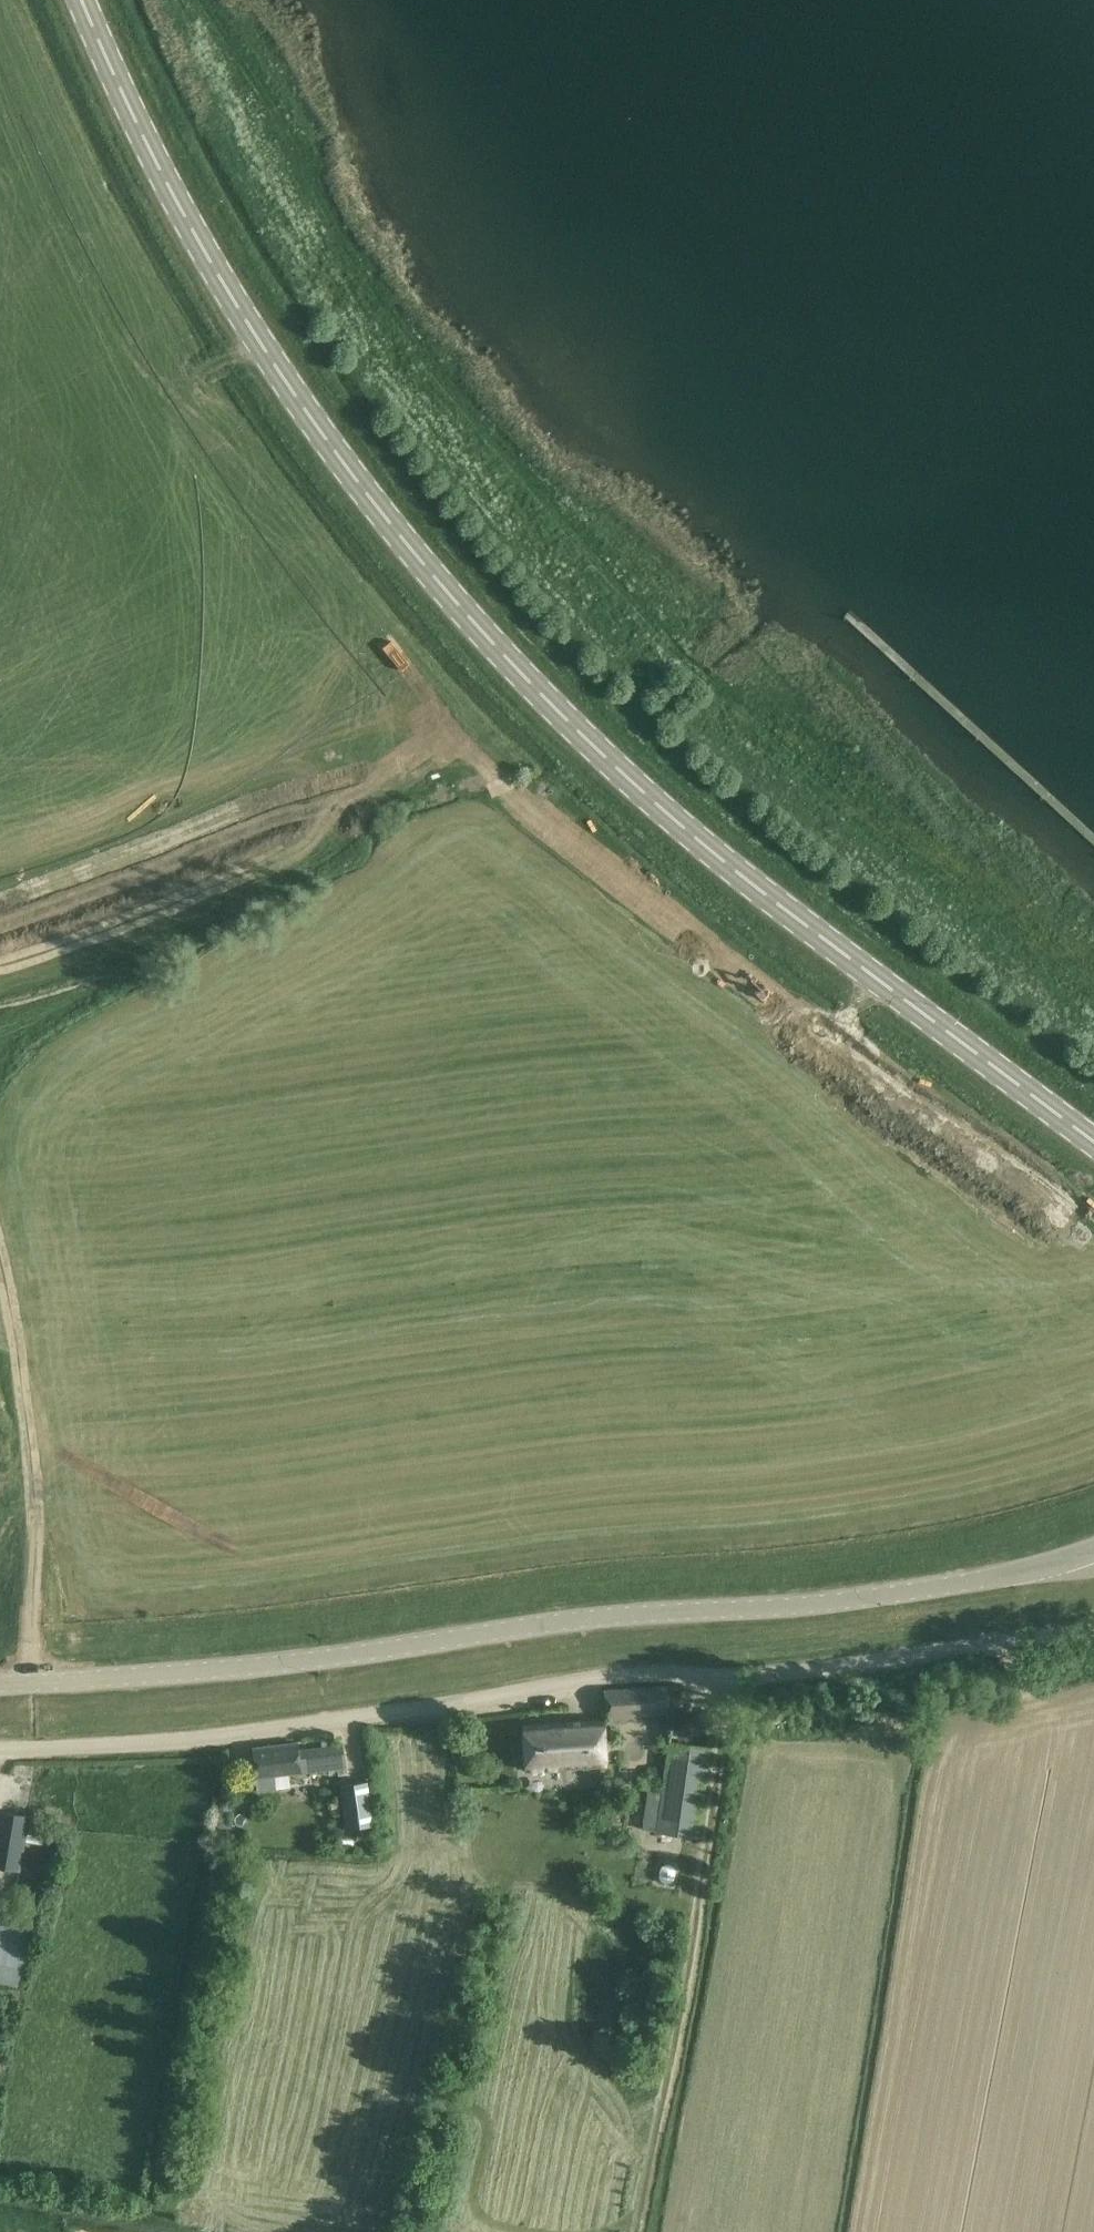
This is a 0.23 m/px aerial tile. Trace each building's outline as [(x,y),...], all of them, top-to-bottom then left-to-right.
[(668,1712),(666,1686),(604,1689),(607,1719),(633,1716),(633,1719),(642,1718),(641,1715),(668,1712)] [(605,1765),(602,1720),(523,1725),(526,1771),(605,1765)] [(297,1742),(252,1747),(255,1777),(257,1791),(275,1789),(274,1775),(301,1772),(309,1771),(344,1766),(341,1746),(307,1750),(298,1751),(297,1742)] [(711,1748),(670,1742),(657,1832),(698,1838),(711,1748)] [(367,1781),(339,1785),(346,1829),(373,1825),(367,1781)] [(219,1809),(216,1849),(230,1850),(232,1822),(230,1822),(231,1810),(219,1809)] [(20,1869),(28,1817),(12,1814),(0,1812),(0,1866),(20,1869)] [(1,1903),(0,1909),(0,1968),(21,1973),(36,1911),(1,1903)]
